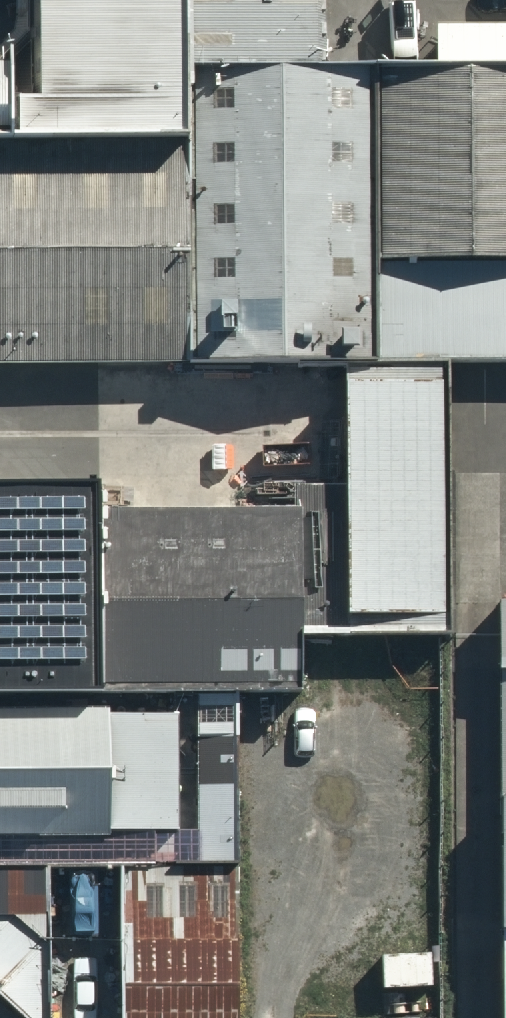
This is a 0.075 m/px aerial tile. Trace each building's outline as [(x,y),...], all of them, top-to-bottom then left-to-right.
[(185,135),(184,72),(183,0),(27,0),(29,99),(12,99),(12,51),(0,52),(0,138),(185,135)] [(184,72),(318,70),(317,0),(183,0),(184,72)] [(373,265),(505,265),(505,67),(370,70),(373,265)] [(186,251),(189,367),(348,365),(374,365),(373,265),(370,70),(318,70),(184,72),(185,135),(186,251)] [(0,138),(0,253),(186,251),(185,135),(0,138)] [(186,251),(0,253),(0,365),(189,367),(186,251)] [(374,365),(452,364),(505,364),(505,265),(373,265),(374,365)] [(443,633),(455,633),(454,606),(452,364),(374,365),(348,365),(349,488),(350,632),(443,633)] [(95,689),(94,511),(94,480),(0,481),(0,690),(95,689)] [(296,509),(94,511),(95,689),(196,688),(237,688),(299,688),(299,633),(350,632),(349,488),(295,488),(296,509)] [(237,688),(196,688),(199,833),(197,863),(238,863),(237,688)] [(106,831),(106,825),(176,825),(175,714),(106,715),(106,709),(0,710),(0,832),(106,831)] [(238,863),(197,863),(121,863),(122,1017),(239,1017),(238,863)] [(0,865),(0,995),(25,1017),(50,1017),(48,865),(0,865)]
